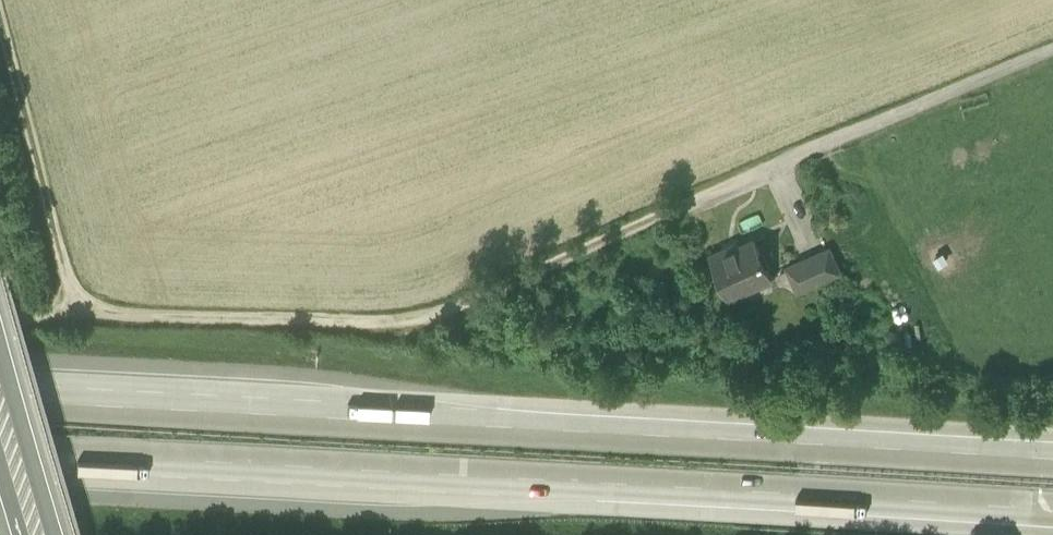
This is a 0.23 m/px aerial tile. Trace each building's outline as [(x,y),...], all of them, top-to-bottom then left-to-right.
[(754,240),(726,253),(724,249),(709,255),(728,297),(771,277),(754,240)] [(829,248),(801,261),(812,284),(840,272),(829,248)] [(801,261),(786,267),(797,291),(812,284),(801,261)]
